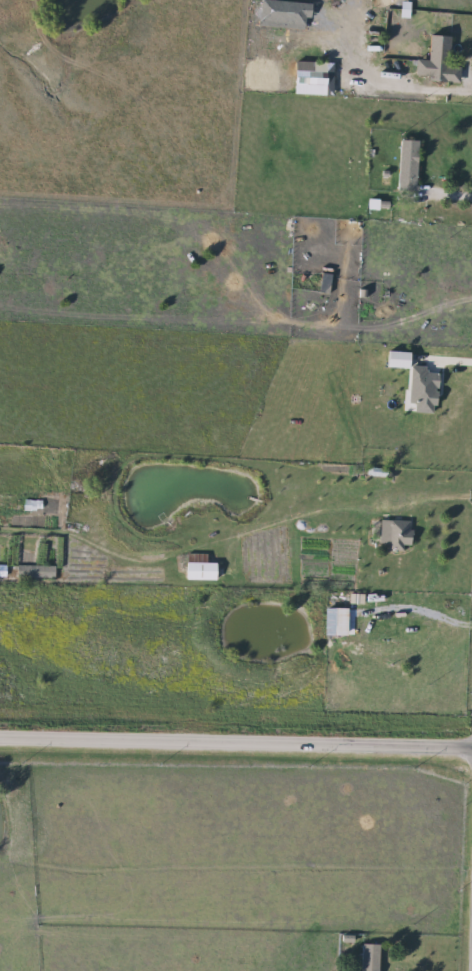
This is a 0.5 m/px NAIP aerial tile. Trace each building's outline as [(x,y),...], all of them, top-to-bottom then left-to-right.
[(446,83),(424,81),(428,35),(450,38),(446,83)] [(396,192),(396,141),(415,141),(414,193),(396,192)] [(406,410),(387,409),(388,367),(407,367),(406,410)] [(408,549),(377,547),(379,520),(409,522),(408,549)] [(182,580),(182,563),(212,563),(212,580),(182,580)] [(52,566),(52,577),(15,577),(15,566),(52,566)] [(377,944),(377,970),(359,970),(359,944),(377,944)]
